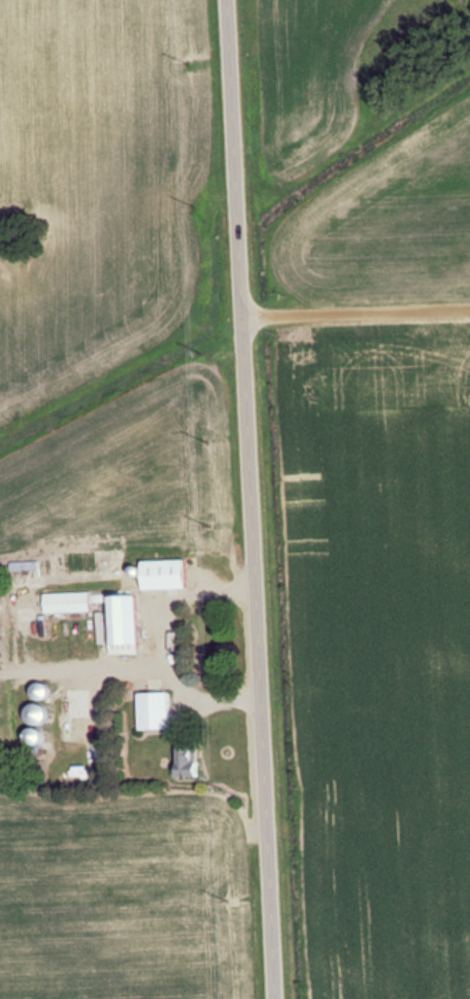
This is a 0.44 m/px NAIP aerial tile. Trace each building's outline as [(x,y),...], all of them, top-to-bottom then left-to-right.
[(186,590),(186,560),(144,560),(144,590),(186,590)] [(38,570),(38,561),(11,561),(11,570),(38,570)] [(91,611),(91,593),(45,593),(45,612),(91,611)] [(111,654),(138,653),(136,596),(109,597),(111,654)] [(32,689),(39,699),(50,691),(43,682),(32,689)] [(140,692),(140,729),(170,729),(170,692),(140,692)] [(38,726),(49,712),(35,702),(24,716),(38,726)] [(25,737),(35,746),(45,736),(35,727),(25,737)] [(179,777),(198,777),(198,745),(179,745),(179,777)]
